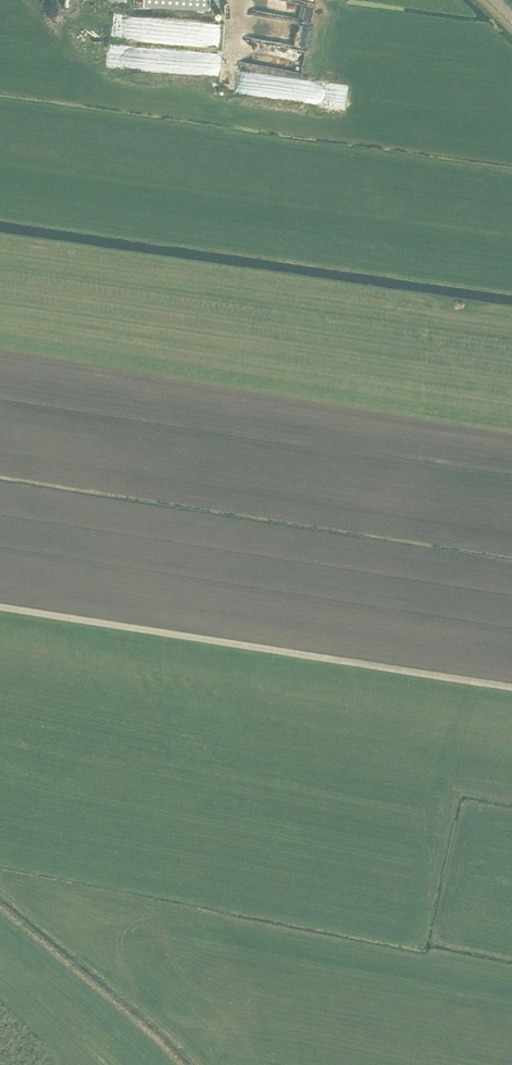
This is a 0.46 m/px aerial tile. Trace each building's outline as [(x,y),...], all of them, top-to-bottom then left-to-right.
[(144,6),(210,9),(210,0),(144,0),(144,6)] [(303,72),(310,25),(297,23),(298,18),(287,17),(287,15),(308,19),(310,5),(278,0),(262,0),(261,12),(245,9),(241,39),(240,39),(237,62),(303,72)] [(137,38),(136,43),(154,44),(156,44),(216,46),(218,46),(219,32),(215,22),(215,15),(204,15),(204,13),(201,13),(203,18),(193,21),(145,19),(140,21),(141,24),(150,25),(144,27),(147,34),(137,38)] [(160,51),(160,74),(169,74),(169,73),(208,74),(208,63),(218,63),(218,74),(226,74),(226,53),(160,51)]
